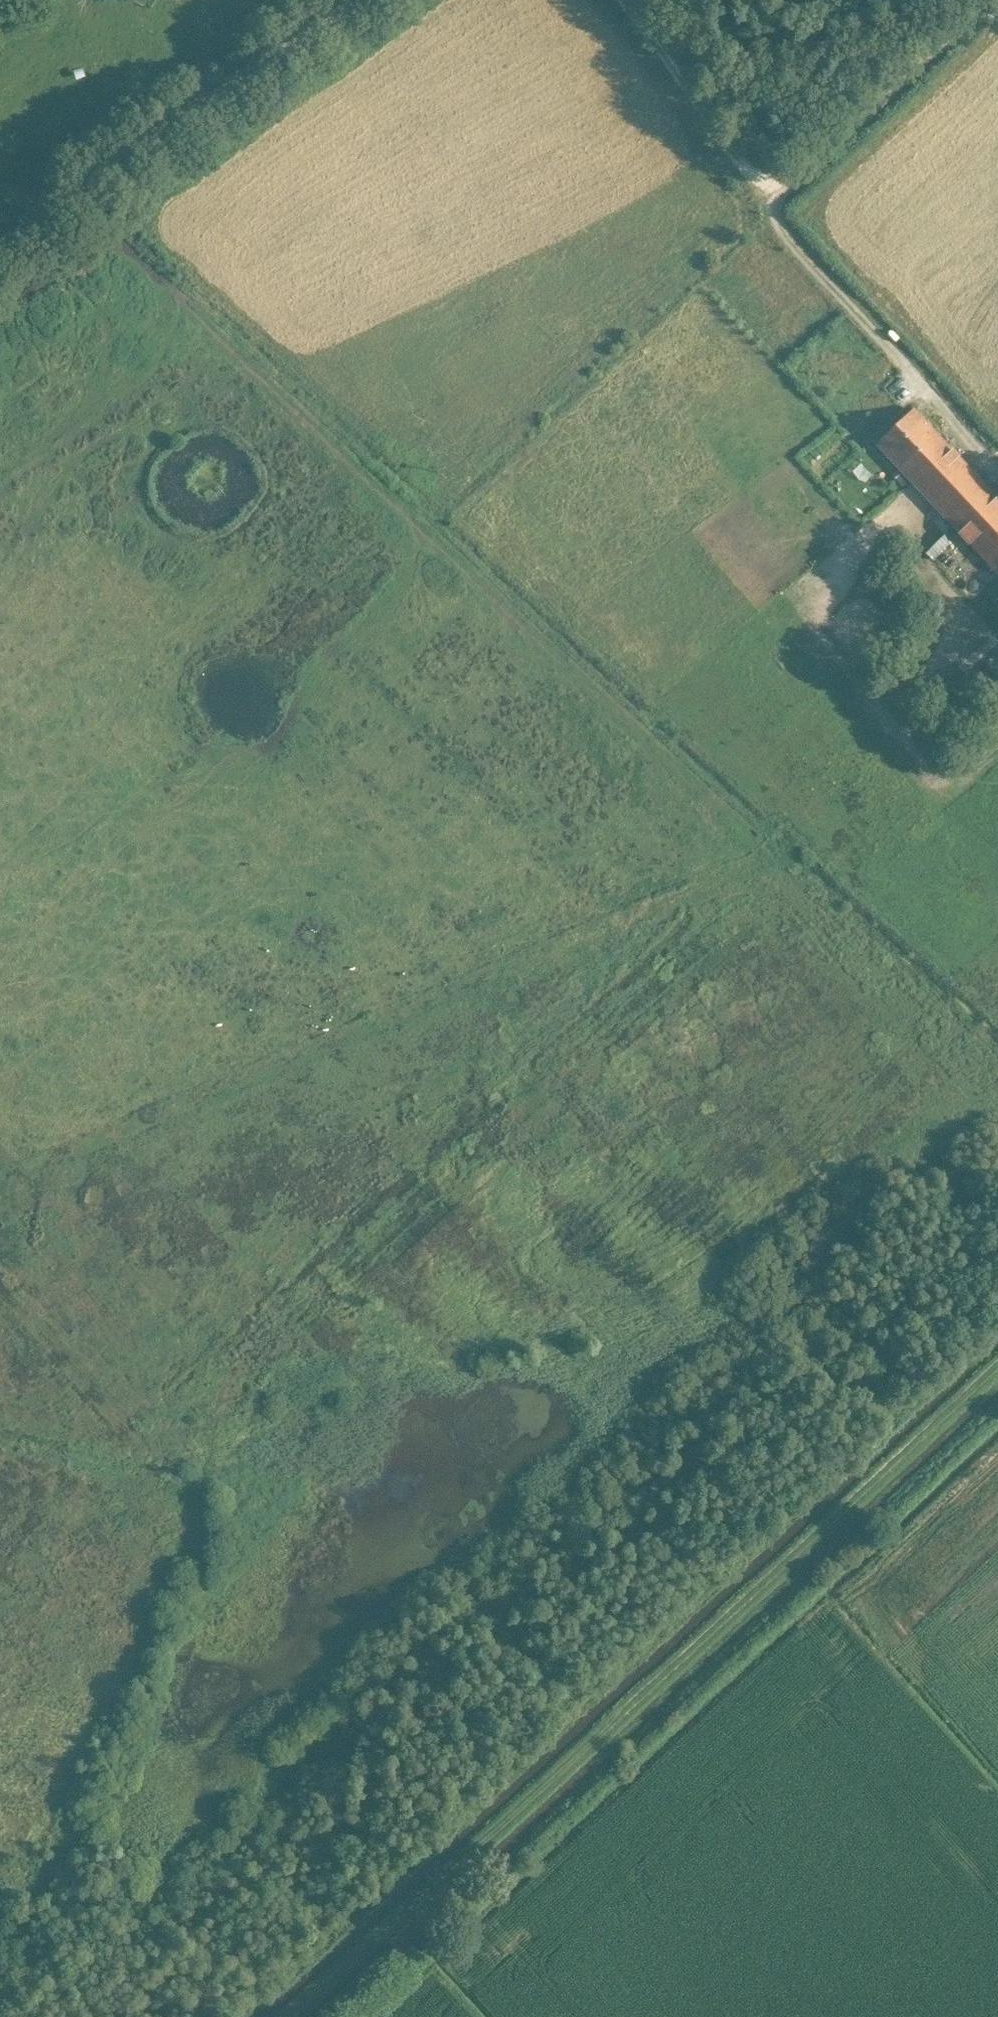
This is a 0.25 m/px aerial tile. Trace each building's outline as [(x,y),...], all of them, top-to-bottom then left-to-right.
[(997,574),(997,499),(914,409),(876,444),(997,574)]
